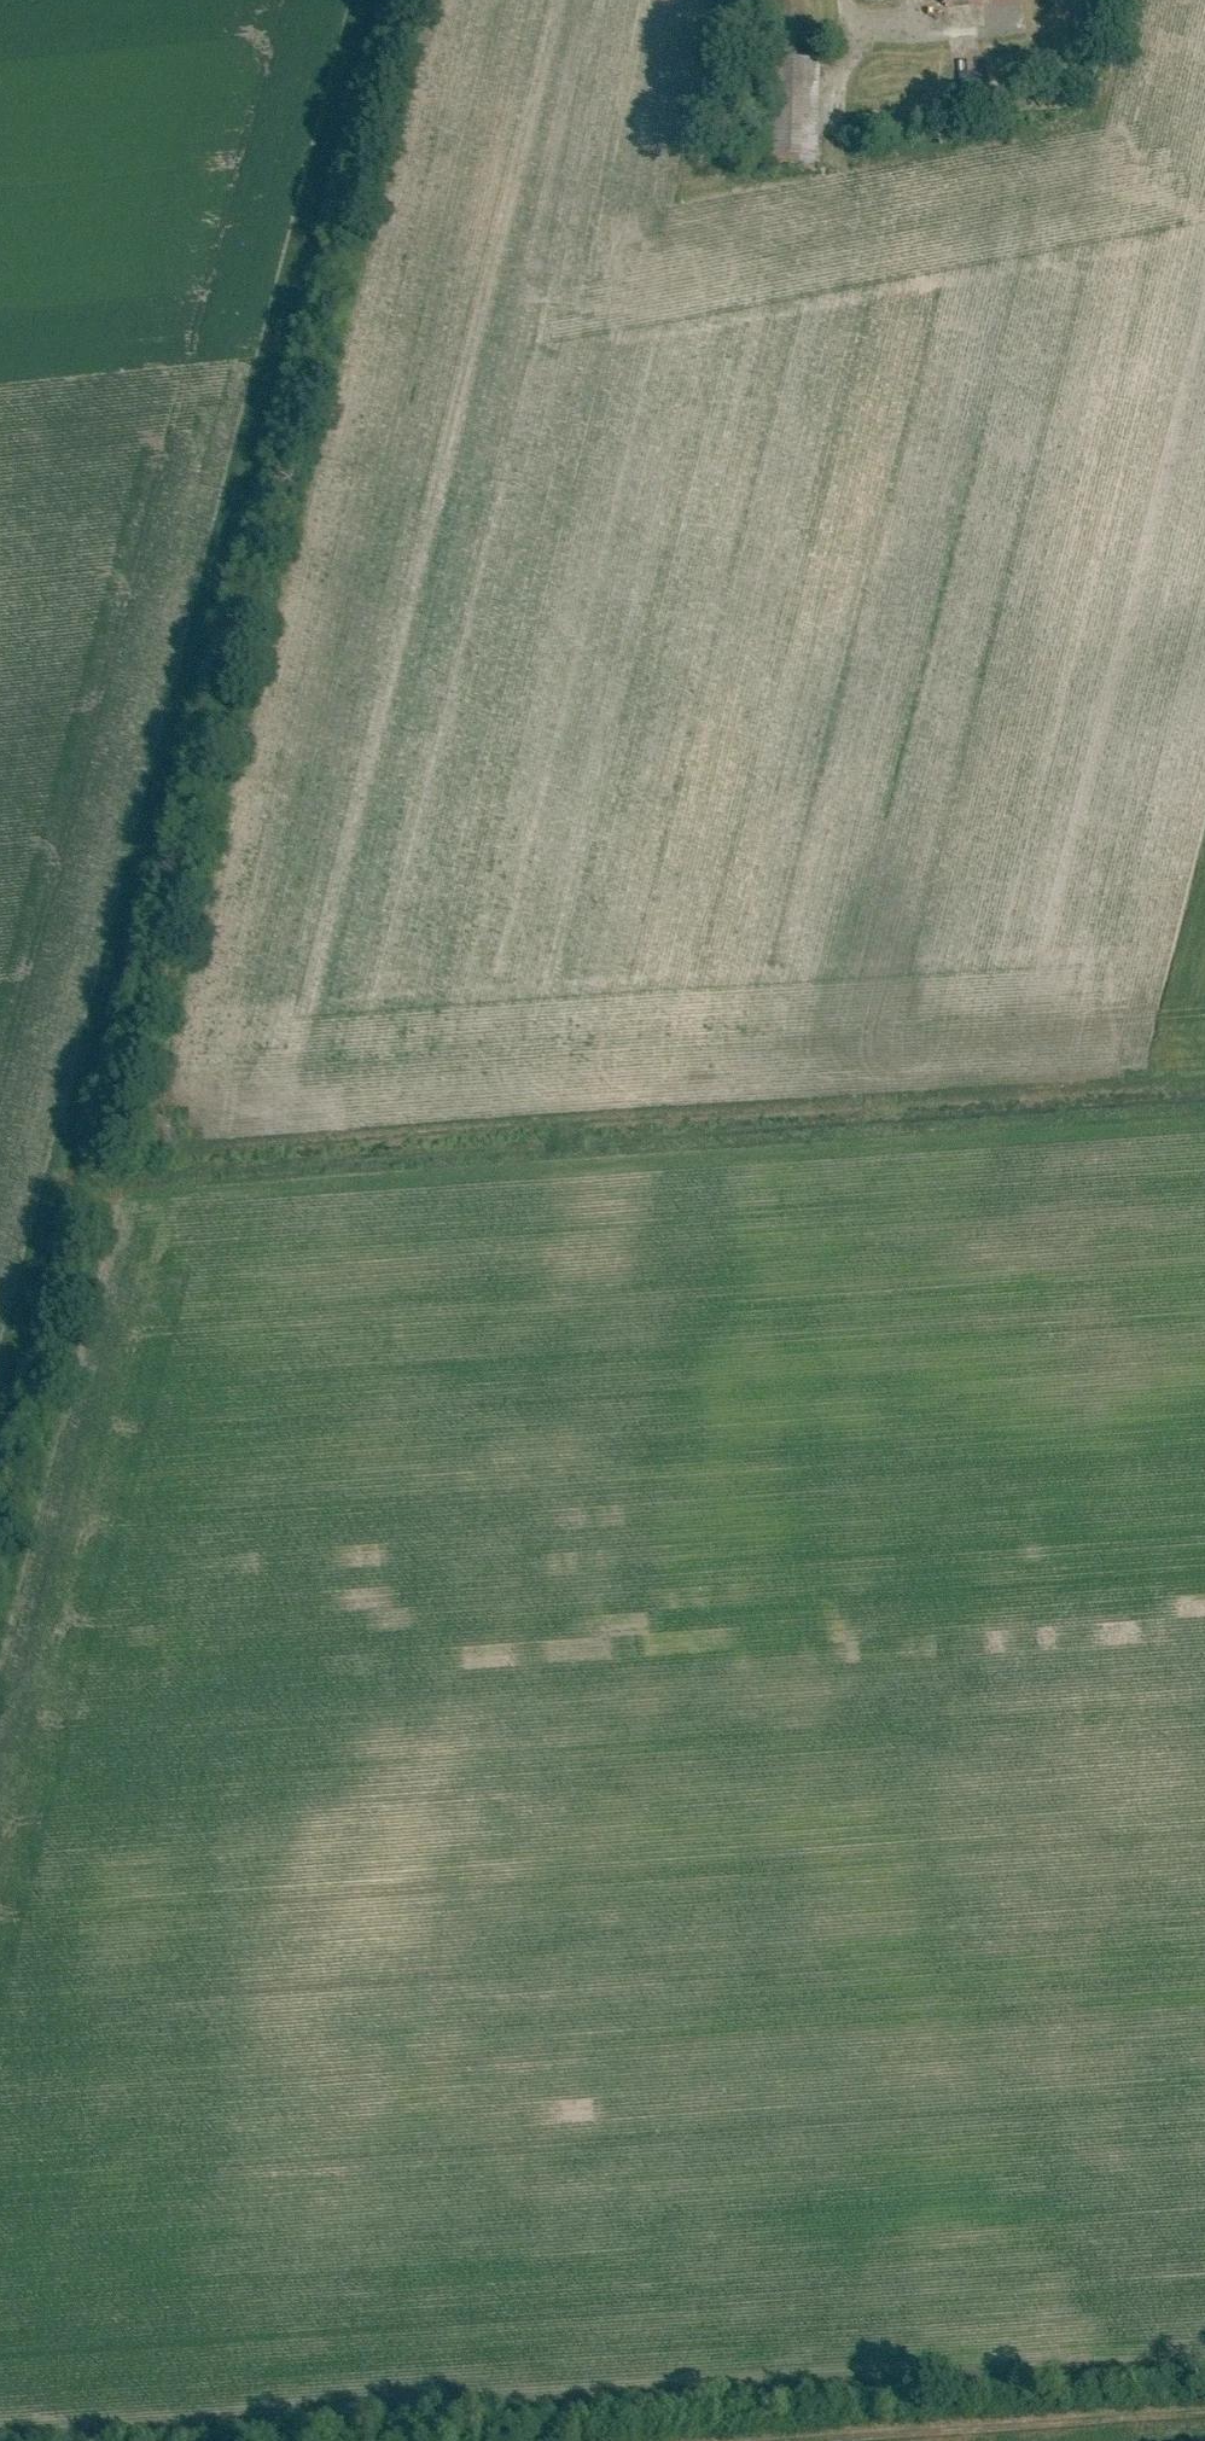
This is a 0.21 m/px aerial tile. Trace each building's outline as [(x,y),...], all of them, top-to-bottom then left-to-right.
[(824,55),(766,54),(765,156),(823,156),(824,55)]
